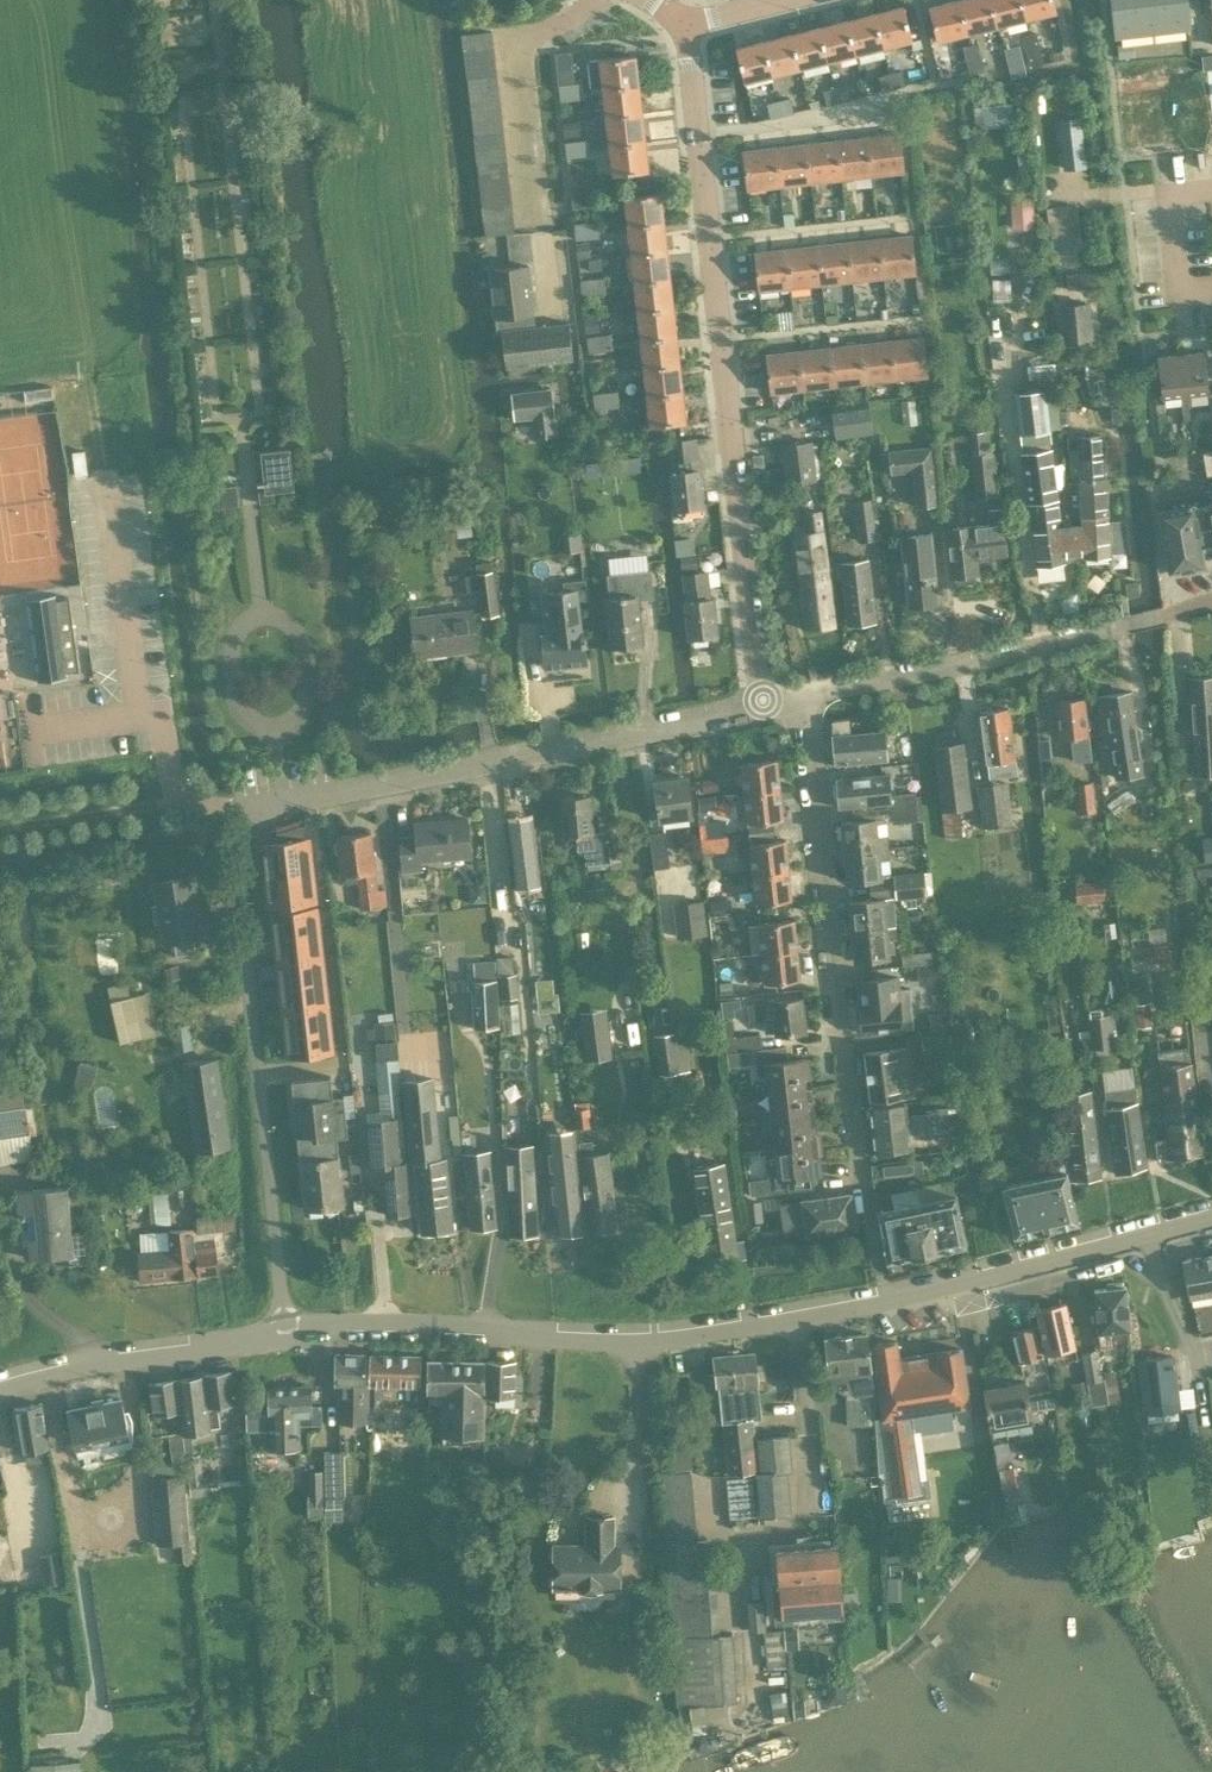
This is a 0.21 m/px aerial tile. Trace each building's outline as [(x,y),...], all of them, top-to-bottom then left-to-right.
[(968,32),(959,0),(958,0),(929,7),(937,39),(968,32)] [(968,32),(997,25),(990,0),(959,0),(968,32)] [(997,25),(1025,17),(1021,0),(990,0),(997,25)] [(1029,34),(1037,65),(1044,64),(1036,32),(1039,32),(1036,21),(1035,21),(1034,15),(1053,11),(1050,0),(1021,0),(1025,17),(1029,34)] [(1189,27),(1186,0),(1113,0),(1117,35),(1189,27)] [(873,11),(884,45),(910,39),(901,4),(873,11)] [(847,18),(858,52),(884,45),(873,11),(847,18)] [(820,24),(829,59),(858,52),(847,18),(820,24)] [(791,32),(801,66),(829,59),(820,24),(791,32)] [(463,34),(465,49),(493,46),(491,31),(463,34)] [(764,39),(773,74),(801,66),(791,32),(764,39)] [(1031,67),(1037,65),(1029,34),(1023,36),(1031,67)] [(744,81),(773,74),(764,39),(735,46),(744,81)] [(971,44),(977,72),(985,70),(979,42),(971,44)] [(970,74),(977,72),(971,44),(963,46),(970,74)] [(465,49),(466,64),(494,60),(493,46),(465,49)] [(555,53),(557,69),(573,67),(571,52),(555,53)] [(1004,56),(1009,80),(1028,75),(1023,52),(1004,56)] [(1205,69),(1211,69),(1211,54),(1201,56),(1202,66),(1203,70),(1205,69)] [(599,59),(602,87),(638,83),(635,55),(599,59)] [(466,64),(468,78),(496,75),(494,60),(466,64)] [(889,72),(892,87),(904,84),(900,70),(889,72)] [(878,75),(881,89),(892,87),(889,72),(878,75)] [(468,78),(470,93),(498,90),(496,75),(468,78)] [(1203,81),(1182,83),(1187,132),(1209,129),(1203,81)] [(602,87),(605,115),(641,111),(638,83),(602,87)] [(569,85),(570,99),(582,98),(581,84),(569,85)] [(834,87),(837,101),(848,98),(845,84),(834,87)] [(559,101),(560,101),(570,99),(569,85),(558,86),(559,101)] [(1160,86),(1139,88),(1145,137),(1166,134),(1160,86)] [(823,90),(826,104),(837,101),(834,87),(823,90)] [(1137,89),(1116,91),(1121,140),(1142,137),(1137,89)] [(470,93),(472,107),(500,104),(498,90),(470,93)] [(777,101),(781,115),(792,112),(789,98),(777,101)] [(767,103),(771,118),(781,115),(777,101),(767,103)] [(985,129),(1010,126),(1009,121),(1015,120),(1013,102),(982,106),(985,129)] [(472,107),(473,122),(501,118),(500,104),(472,107)] [(605,115),(609,144),(644,140),(641,111),(605,115)] [(1056,119),(1062,170),(1085,167),(1079,117),(1056,119)] [(473,122),(475,136),(503,133),(501,118),(473,122)] [(562,122),(563,138),(581,136),(580,120),(562,122)] [(475,136),(477,150),(505,147),(503,133),(475,136)] [(867,137),(871,175),(903,171),(898,133),(867,137)] [(835,140),(839,178),(871,175),(867,137),(835,140)] [(564,142),(566,159),(591,156),(589,140),(564,142)] [(648,169),(644,140),(609,144),(612,173),(648,169)] [(805,144),(810,182),(839,178),(835,140),(805,144)] [(774,147),(778,185),(810,182),(805,144),(774,147)] [(477,150),(478,164),(507,161),(505,147),(477,150)] [(748,189),(778,185),(774,147),(743,151),(748,189)] [(478,164),(480,179),(508,176),(507,161),(478,164)] [(480,179),(482,194),(510,190),(508,176),(480,179)] [(482,194),(484,208),(512,205),(510,190),(482,194)] [(624,197),(627,225),(663,221),(660,193),(624,197)] [(1009,197),(1012,230),(1033,228),(1031,196),(1009,197)] [(579,202),(580,215),(596,213),(594,200),(579,202)] [(484,208),(485,223),(514,219),(512,205),(484,208)] [(1047,210),(1050,237),(1074,234),(1071,206),(1047,210)] [(487,236),(515,232),(514,219),(485,223),(487,236)] [(627,225),(631,254),(666,251),(663,221),(627,225)] [(585,224),(587,238),(598,237),(597,223),(585,224)] [(573,225),(575,239),(587,238),(585,224),(573,225)] [(879,238),(883,277),(914,273),(910,234),(879,238)] [(848,241),(852,280),(883,277),(879,238),(848,241)] [(575,243),(577,258),(590,256),(588,241),(575,243)] [(815,245),(820,284),(852,280),(848,241),(815,245)] [(786,249),(791,287),(820,284),(815,245),(786,249)] [(759,291),(791,287),(786,249),(755,252),(759,291)] [(631,254),(634,283),(670,279),(666,251),(631,254)] [(498,332),(503,332),(507,366),(573,358),(569,322),(524,327),(523,313),(534,312),(529,265),(492,269),(498,332)] [(590,281),(592,295),(605,294),(603,279),(590,281)] [(634,283),(637,314),(673,309),(670,279),(634,283)] [(580,282),(582,297),(592,295),(590,281),(580,282)] [(1058,306),(1063,344),(1094,341),(1090,302),(1058,306)] [(637,314),(640,340),(676,335),(673,309),(637,314)] [(583,318),(585,333),(599,332),(598,316),(583,318)] [(640,340),(644,370),(679,365),(676,335),(640,340)] [(598,338),(599,352),(611,350),(610,337),(598,338)] [(891,340),(895,378),(926,375),(922,337),(891,340)] [(586,339),(588,353),(599,352),(598,338),(586,339)] [(861,344),(866,381),(895,378),(891,340),(861,344)] [(830,347),(835,385),(866,381),(861,344),(830,347)] [(798,351),(804,388),(835,385),(830,347),(798,351)] [(1182,393),(1178,394),(1180,406),(1189,405),(1188,393),(1207,391),(1202,349),(1178,352),(1182,393)] [(770,392),(804,388),(798,351),(766,354),(770,392)] [(1160,396),(1178,394),(1182,393),(1178,352),(1156,355),(1160,396)] [(1020,433),(1026,432),(1028,445),(1051,443),(1049,429),(1062,428),(1055,363),(1027,366),(1029,392),(1015,393),(1020,433)] [(644,370),(647,397),(682,392),(679,365),(644,370)] [(514,420),(555,415),(552,388),(510,392),(514,420)] [(686,421),(682,392),(647,397),(650,425),(686,421)] [(605,394),(606,409),(618,408),(616,393),(605,394)] [(593,396),(595,410),(606,409),(605,394),(593,396)] [(869,400),(830,406),(835,439),(874,433),(869,400)] [(1191,416),(1189,405),(1180,406),(1181,417),(1191,416)] [(1111,412),(1113,425),(1123,424),(1122,410),(1111,412)] [(1077,437),(1079,480),(1105,478),(1102,436),(1077,437)] [(697,457),(695,440),(695,438),(669,441),(672,473),(669,473),(674,511),(702,508),(698,470),(687,472),(685,459),(697,457)] [(1161,444),(1163,456),(1178,454),(1178,442),(1161,444)] [(782,446),(785,468),(786,483),(816,480),(812,443),(782,446)] [(938,505),(933,446),(888,450),(888,452),(881,453),(883,473),(890,473),(890,474),(912,472),(916,507),(938,505)] [(264,481),(256,481),(259,505),(274,503),(272,489),(293,486),(287,450),(260,454),(264,481)] [(1035,568),(1037,567),(1041,572),(1059,570),(1061,564),(1063,564),(1062,559),(1072,558),(1069,528),(1059,529),(1049,450),(1020,454),(1035,568)] [(84,451),(73,452),(76,480),(87,478),(84,451)] [(1207,476),(1211,475),(1211,451),(1203,453),(1207,476)] [(971,454),(976,500),(995,498),(992,467),(995,466),(994,452),(971,454)] [(617,458),(618,473),(641,471),(640,456),(617,458)] [(583,465),(585,479),(606,475),(604,461),(583,465)] [(1067,504),(1081,504),(1082,518),(1107,517),(1105,478),(1079,480),(1079,482),(1066,483),(1067,504)] [(238,505),(236,485),(234,485),(208,488),(206,489),(209,509),(238,505)] [(1155,502),(1169,573),(1204,567),(1202,561),(1211,559),(1211,502),(1209,503),(1207,493),(1190,496),(1155,502)] [(881,531),(875,531),(871,499),(855,501),(860,542),(882,539),(881,531)] [(953,578),(958,578),(961,582),(974,580),(977,576),(981,575),(979,561),(1005,558),(1000,510),(986,512),(987,526),(948,530),(953,578)] [(793,536),(798,583),(827,580),(826,571),(835,569),(832,546),(823,547),(819,513),(804,515),(807,534),(793,536)] [(1069,528),(1072,558),(1084,557),(1084,560),(1109,558),(1107,517),(1082,518),(1082,526),(1069,528)] [(1115,525),(1116,536),(1126,535),(1125,524),(1115,525)] [(459,528),(460,537),(471,536),(470,527),(459,528)] [(901,538),(909,607),(936,604),(928,535),(901,538)] [(683,555),(684,572),(697,571),(696,554),(683,555)] [(491,561),(476,563),(477,572),(493,571),(491,561)] [(847,626),(875,623),(868,561),(840,564),(847,626)] [(638,602),(653,600),(650,572),(607,577),(610,600),(605,600),(611,648),(643,644),(638,602)] [(482,615),(497,614),(492,574),(477,576),(482,615)] [(687,603),(685,603),(684,603),(689,639),(717,636),(713,599),(701,601),(699,588),(707,587),(706,574),(683,576),(687,603)] [(798,583),(804,631),(832,628),(827,580),(798,583)] [(1137,580),(1125,582),(1128,597),(1140,595),(1137,580)] [(578,631),(573,586),(539,588),(545,635),(539,635),(543,669),(584,665),(581,632),(578,631)] [(1067,591),(1069,607),(1080,605),(1077,590),(1067,591)] [(36,597),(26,598),(26,600),(28,599),(28,603),(26,604),(28,612),(29,612),(30,618),(28,618),(30,626),(31,626),(32,632),(30,632),(31,641),(33,640),(34,646),(32,646),(33,655),(35,655),(36,660),(34,661),(35,669),(37,669),(39,680),(37,680),(38,682),(67,678),(66,676),(65,676),(65,673),(79,671),(69,597),(54,599),(54,596),(55,595),(55,594),(45,595),(44,594),(36,595),(36,597)] [(415,657),(475,650),(471,613),(410,620),(415,657)] [(1193,760),(1194,760),(1195,774),(1211,773),(1211,679),(1189,681),(1193,760)] [(1115,779),(1143,775),(1131,694),(1097,699),(1103,742),(1110,741),(1115,779)] [(1074,762),(1090,761),(1083,701),(1056,704),(1060,739),(1071,738),(1074,762)] [(986,766),(1015,762),(1008,711),(978,715),(986,766)] [(849,736),(848,721),(832,722),(836,766),(887,761),(884,732),(849,736)] [(934,749),(943,812),(942,812),(945,838),(962,835),(959,810),(970,808),(961,745),(934,749)] [(735,785),(743,784),(744,795),(779,791),(776,762),(741,765),(742,772),(734,773),(735,785)] [(886,803),(887,808),(915,805),(914,794),(890,797),(888,774),(837,780),(840,808),(886,803)] [(698,792),(719,789),(718,777),(697,779),(698,792)] [(659,822),(690,818),(684,778),(654,782),(659,822)] [(977,784),(982,827),(1013,823),(1008,781),(977,784)] [(1075,782),(1078,814),(1096,812),(1093,781),(1075,782)] [(1114,814),(1135,799),(1128,789),(1107,803),(1114,814)] [(738,820),(747,819),(747,825),(782,821),(779,791),(744,795),(745,803),(736,804),(738,820)] [(578,852),(586,851),(588,869),(623,866),(619,833),(608,833),(594,834),(591,797),(560,800),(564,837),(576,836),(578,852)] [(916,817),(915,805),(887,808),(888,820),(916,817)] [(698,815),(700,839),(715,837),(713,820),(709,820),(708,813),(698,815)] [(713,820),(715,837),(728,836),(726,818),(713,820)] [(419,863),(470,857),(466,820),(415,826),(416,837),(400,839),(404,874),(420,872),(419,863)] [(841,824),(843,852),(886,849),(883,821),(875,821),(841,824)] [(278,841),(261,843),(264,875),(311,870),(307,838),(302,839),(301,825),(277,833),(278,841)] [(655,871),(670,869),(664,833),(649,835),(655,871)] [(385,889),(379,889),(373,834),(340,838),(344,877),(356,875),(360,921),(388,918),(385,889)] [(702,853),(703,853),(730,850),(728,836),(715,837),(700,839),(702,853)] [(1211,861),(1211,837),(1201,838),(1204,862),(1211,861)] [(749,845),(752,873),(787,868),(784,841),(749,845)] [(880,879),(880,878),(889,877),(886,849),(843,852),(846,882),(880,879)] [(791,901),(787,868),(752,873),(756,905),(791,901)] [(311,870),(264,875),(267,906),(314,901),(311,870)] [(894,877),(895,888),(924,885),(923,874),(894,877)] [(195,937),(204,936),(195,877),(156,883),(160,904),(155,905),(158,924),(163,924),(166,942),(176,940),(178,956),(198,953),(195,937)] [(1076,902),(1105,900),(1103,880),(1074,883),(1076,902)] [(925,897),(924,885),(895,888),(896,899),(925,897)] [(471,888),(472,903),(486,901),(484,886),(471,888)] [(708,933),(703,899),(673,904),(677,937),(708,933)] [(849,903),(852,931),(896,928),(894,913),(884,914),(883,899),(849,903)] [(1074,923),(1072,905),(1056,906),(1058,924),(1074,923)] [(316,907),(271,912),(274,936),(319,931),(316,907)] [(729,916),(730,929),(744,927),(743,914),(729,916)] [(758,926),(761,954),(796,950),(793,922),(758,926)] [(889,957),(887,938),(897,938),(896,928),(852,931),(855,961),(889,957)] [(1147,931),(1149,945),(1166,943),(1163,929),(1147,931)] [(319,931),(274,936),(276,960),(322,955),(319,931)] [(1145,950),(1146,965),(1169,963),(1167,948),(1145,950)] [(799,981),(796,950),(761,954),(765,985),(799,981)] [(902,956),(903,967),(926,965),(931,964),(931,963),(930,953),(902,956)] [(322,955),(276,960),(279,984),(324,979),(322,955)] [(494,962),(473,963),(474,978),(494,977),(494,962)] [(931,963),(931,964),(926,965),(928,984),(942,982),(940,963),(932,963),(931,963)] [(502,1000),(517,998),(515,975),(499,976),(502,1000)] [(902,1028),(914,1027),(911,999),(910,987),(898,988),(897,978),(859,982),(861,1005),(859,1005),(862,1034),(902,1030),(902,1028)] [(324,979),(279,984),(282,1009),(327,1004),(324,979)] [(473,1029),(497,1028),(494,981),(471,982),(473,1029)] [(720,985),(721,997),(733,996),(732,984),(720,985)] [(741,1007),(740,999),(721,1001),(722,1017),(734,1016),(734,1008),(741,1007)] [(774,1020),(776,1035),(804,1033),(801,999),(772,1003),(772,1004),(748,1007),(750,1023),(774,1020)] [(584,1059),(610,1055),(602,1003),(577,1007),(584,1059)] [(327,1004),(282,1009),(285,1033),(330,1028),(327,1004)] [(1135,1006),(1137,1028),(1153,1026),(1150,1004),(1135,1006)] [(1114,1046),(1111,1014),(1089,1016),(1092,1048),(1114,1046)] [(722,1019),(725,1040),(727,1055),(755,1052),(763,1051),(763,1050),(760,1032),(734,1036),(732,1018),(722,1019)] [(177,1051),(192,1048),(189,1024),(174,1026),(177,1051)] [(330,1028),(285,1033),(287,1057),(333,1051),(330,1028)] [(654,1034),(660,1075),(690,1070),(684,1029),(654,1034)] [(924,1057),(952,1054),(949,1032),(922,1035),(924,1057)] [(402,1091),(399,1058),(397,1041),(377,1043),(379,1060),(374,1060),(378,1094),(402,1091)] [(767,1076),(769,1093),(812,1088),(808,1059),(787,1061),(785,1047),(763,1050),(763,1051),(755,1052),(758,1077),(767,1076)] [(870,1101),(900,1097),(897,1072),(911,1070),(909,1047),(894,1048),(895,1050),(864,1053),(870,1101)] [(1170,1160),(1201,1156),(1187,1047),(1158,1051),(1161,1078),(1163,1093),(1169,1139),(1156,1141),(1158,1159),(1170,1158),(1170,1160)] [(185,1065),(191,1107),(226,1102),(219,1059),(185,1065)] [(292,1081),(294,1107),(333,1103),(330,1077),(292,1081)] [(1153,1094),(1163,1093),(1161,1078),(1151,1080),(1153,1094)] [(412,1164),(416,1164),(423,1234),(453,1231),(446,1161),(441,1161),(433,1080),(403,1083),(412,1164)] [(1115,1172),(1145,1168),(1136,1104),(1135,1085),(1104,1090),(1106,1108),(1115,1172)] [(762,1111),(763,1122),(815,1117),(812,1088),(769,1093),(771,1110),(762,1111)] [(1064,1162),(1065,1173),(1004,1185),(1016,1237),(1038,1231),(1039,1233),(1053,1230),(1053,1228),(1078,1223),(1069,1182),(1101,1177),(1090,1091),(1065,1095),(1074,1160),(1064,1162)] [(26,1107),(24,1093),(0,1097),(0,1110),(26,1107)] [(226,1102),(191,1107),(198,1152),(233,1147),(226,1102)] [(294,1107),(297,1132),(336,1128),(333,1103),(294,1107)] [(869,1107),(872,1130),(948,1122),(946,1108),(926,1110),(927,1114),(910,1116),(910,1119),(905,1119),(903,1103),(869,1107)] [(574,1115),(577,1127),(591,1125),(589,1112),(574,1115)] [(369,1168),(383,1167),(388,1215),(412,1212),(407,1162),(400,1163),(396,1117),(364,1119),(369,1168)] [(773,1132),(775,1149),(818,1145),(822,1144),(822,1140),(818,1140),(815,1117),(763,1122),(764,1133),(773,1132)] [(949,1135),(948,1122),(872,1130),(875,1154),(908,1150),(907,1134),(912,1134),(912,1137),(929,1135),(929,1138),(949,1135)] [(297,1132),(300,1158),(338,1154),(336,1128),(297,1132)] [(955,1139),(956,1150),(968,1149),(967,1138),(955,1139)] [(558,1235),(578,1233),(584,1233),(574,1143),(548,1146),(558,1235)] [(766,1150),(771,1194),(802,1191),(800,1175),(821,1173),(818,1145),(766,1150)] [(510,1236),(512,1236),(536,1235),(531,1146),(505,1147),(510,1236)] [(472,1228),(497,1226),(490,1151),(466,1153),(472,1228)] [(580,1157),(586,1195),(591,1232),(619,1228),(609,1153),(580,1157)] [(300,1158),(302,1183),(341,1179),(338,1154),(300,1158)] [(694,1170),(703,1228),(732,1224),(723,1165),(694,1170)] [(302,1183),(305,1209),(344,1205),(341,1179),(302,1183)] [(171,1224),(167,1183),(152,1184),(155,1225),(171,1224)] [(68,1265),(88,1263),(85,1232),(72,1233),(67,1186),(16,1191),(22,1250),(30,1249),(31,1258),(67,1255),(68,1265)] [(803,1199),(807,1233),(855,1228),(851,1193),(803,1199)] [(879,1211),(885,1247),(883,1247),(884,1251),(886,1251),(888,1263),(912,1258),(913,1260),(938,1256),(937,1254),(966,1248),(957,1197),(879,1211)] [(233,1212),(196,1215),(197,1233),(235,1230),(233,1212)] [(703,1228),(709,1266),(709,1267),(738,1263),(732,1224),(703,1228)] [(142,1282),(197,1277),(193,1228),(170,1230),(171,1250),(139,1252),(142,1282)] [(199,1277),(220,1275),(217,1239),(196,1241),(199,1277)] [(1183,1259),(1189,1296),(1192,1295),(1200,1336),(1211,1334),(1211,1254),(1183,1259)] [(1112,1329),(1130,1328),(1126,1287),(1123,1287),(1122,1282),(1106,1283),(1107,1288),(1095,1290),(1100,1346),(1113,1344),(1112,1329)] [(1065,1303),(1037,1309),(1047,1351),(1075,1344),(1065,1303)] [(1025,1374),(1046,1369),(1035,1324),(1012,1330),(1019,1361),(1021,1360),(1025,1374)] [(846,1368),(849,1393),(844,1394),(847,1427),(875,1424),(872,1391),(868,1365),(867,1350),(869,1350),(868,1347),(866,1347),(865,1333),(824,1338),(828,1370),(846,1368)] [(921,1491),(912,1436),(955,1429),(951,1408),(969,1405),(960,1349),(899,1358),(897,1342),(871,1346),(882,1418),(875,1419),(879,1472),(887,1471),(891,1496),(921,1491)] [(1070,1383),(1073,1401),(1090,1399),(1091,1405),(1109,1403),(1105,1378),(1102,1378),(1098,1350),(1082,1352),(1086,1380),(1070,1383)] [(365,1403),(368,1403),(368,1388),(366,1388),(366,1381),(368,1381),(369,1353),(336,1352),(335,1381),(339,1381),(338,1419),(365,1420),(365,1403)] [(693,1424),(721,1421),(717,1385),(755,1381),(752,1352),(712,1357),(713,1373),(687,1376),(693,1424)] [(369,1353),(368,1381),(418,1383),(419,1354),(369,1353)] [(1146,1412),(1178,1408),(1172,1356),(1139,1360),(1146,1412)] [(482,1432),(482,1358),(428,1358),(428,1388),(442,1388),(442,1432),(482,1432)] [(514,1391),(514,1374),(514,1358),(485,1358),(485,1391),(514,1391)] [(783,1363),(767,1365),(769,1378),(784,1376),(783,1363)] [(178,1379),(184,1427),(206,1424),(204,1406),(236,1402),(235,1395),(236,1395),(235,1390),(234,1391),(232,1372),(178,1379)] [(183,1427),(184,1427),(178,1379),(152,1383),(156,1414),(158,1414),(160,1435),(184,1432),(183,1427)] [(1006,1424),(1029,1420),(1032,1420),(1025,1380),(986,1387),(992,1426),(991,1426),(998,1468),(1013,1466),(1006,1424)] [(759,1417),(755,1381),(717,1385),(721,1421),(727,1474),(756,1471),(750,1418),(759,1417)] [(245,1402),(246,1426),(270,1424),(272,1448),(300,1446),(298,1422),(322,1420),(320,1402),(310,1402),(308,1383),(268,1386),(269,1400),(245,1402)] [(1057,1407),(1053,1387),(1040,1390),(1044,1410),(1057,1407)] [(368,1388),(368,1403),(381,1403),(381,1388),(368,1388)] [(129,1433),(121,1398),(68,1409),(76,1444),(129,1433)] [(50,1447),(43,1404),(16,1409),(24,1451),(50,1447)] [(785,1471),(789,1471),(786,1436),(758,1439),(761,1473),(755,1473),(759,1516),(789,1514),(785,1471)] [(324,1452),(325,1522),(342,1522),(342,1507),(344,1506),(344,1494),(345,1494),(344,1452),(324,1452)] [(188,1459),(190,1473),(204,1472),(203,1458),(188,1459)] [(323,1505),(324,1505),(324,1471),(308,1471),(308,1505),(323,1505)] [(696,1529),(694,1529),(690,1471),(662,1473),(666,1531),(676,1705),(737,1702),(732,1633),(711,1634),(705,1540),(697,1540),(696,1529)] [(157,1545),(173,1543),(175,1561),(191,1561),(190,1541),(184,1475),(151,1478),(157,1545)] [(726,1479),(729,1519),(758,1516),(754,1476),(726,1479)] [(615,1587),(616,1544),(610,1544),(611,1516),(583,1515),(583,1544),(550,1544),(550,1587),(615,1587)] [(773,1548),(776,1582),(838,1577),(835,1543),(773,1548)] [(840,1611),(838,1577),(776,1582),(778,1616),(840,1611)] [(857,1608),(856,1590),(844,1591),(845,1609),(857,1608)] [(661,1597),(637,1597),(637,1621),(661,1621),(661,1597)] [(747,1601),(749,1631),(765,1630),(763,1600),(747,1601)] [(783,1629),(786,1649),(800,1648),(798,1628),(783,1629)]
